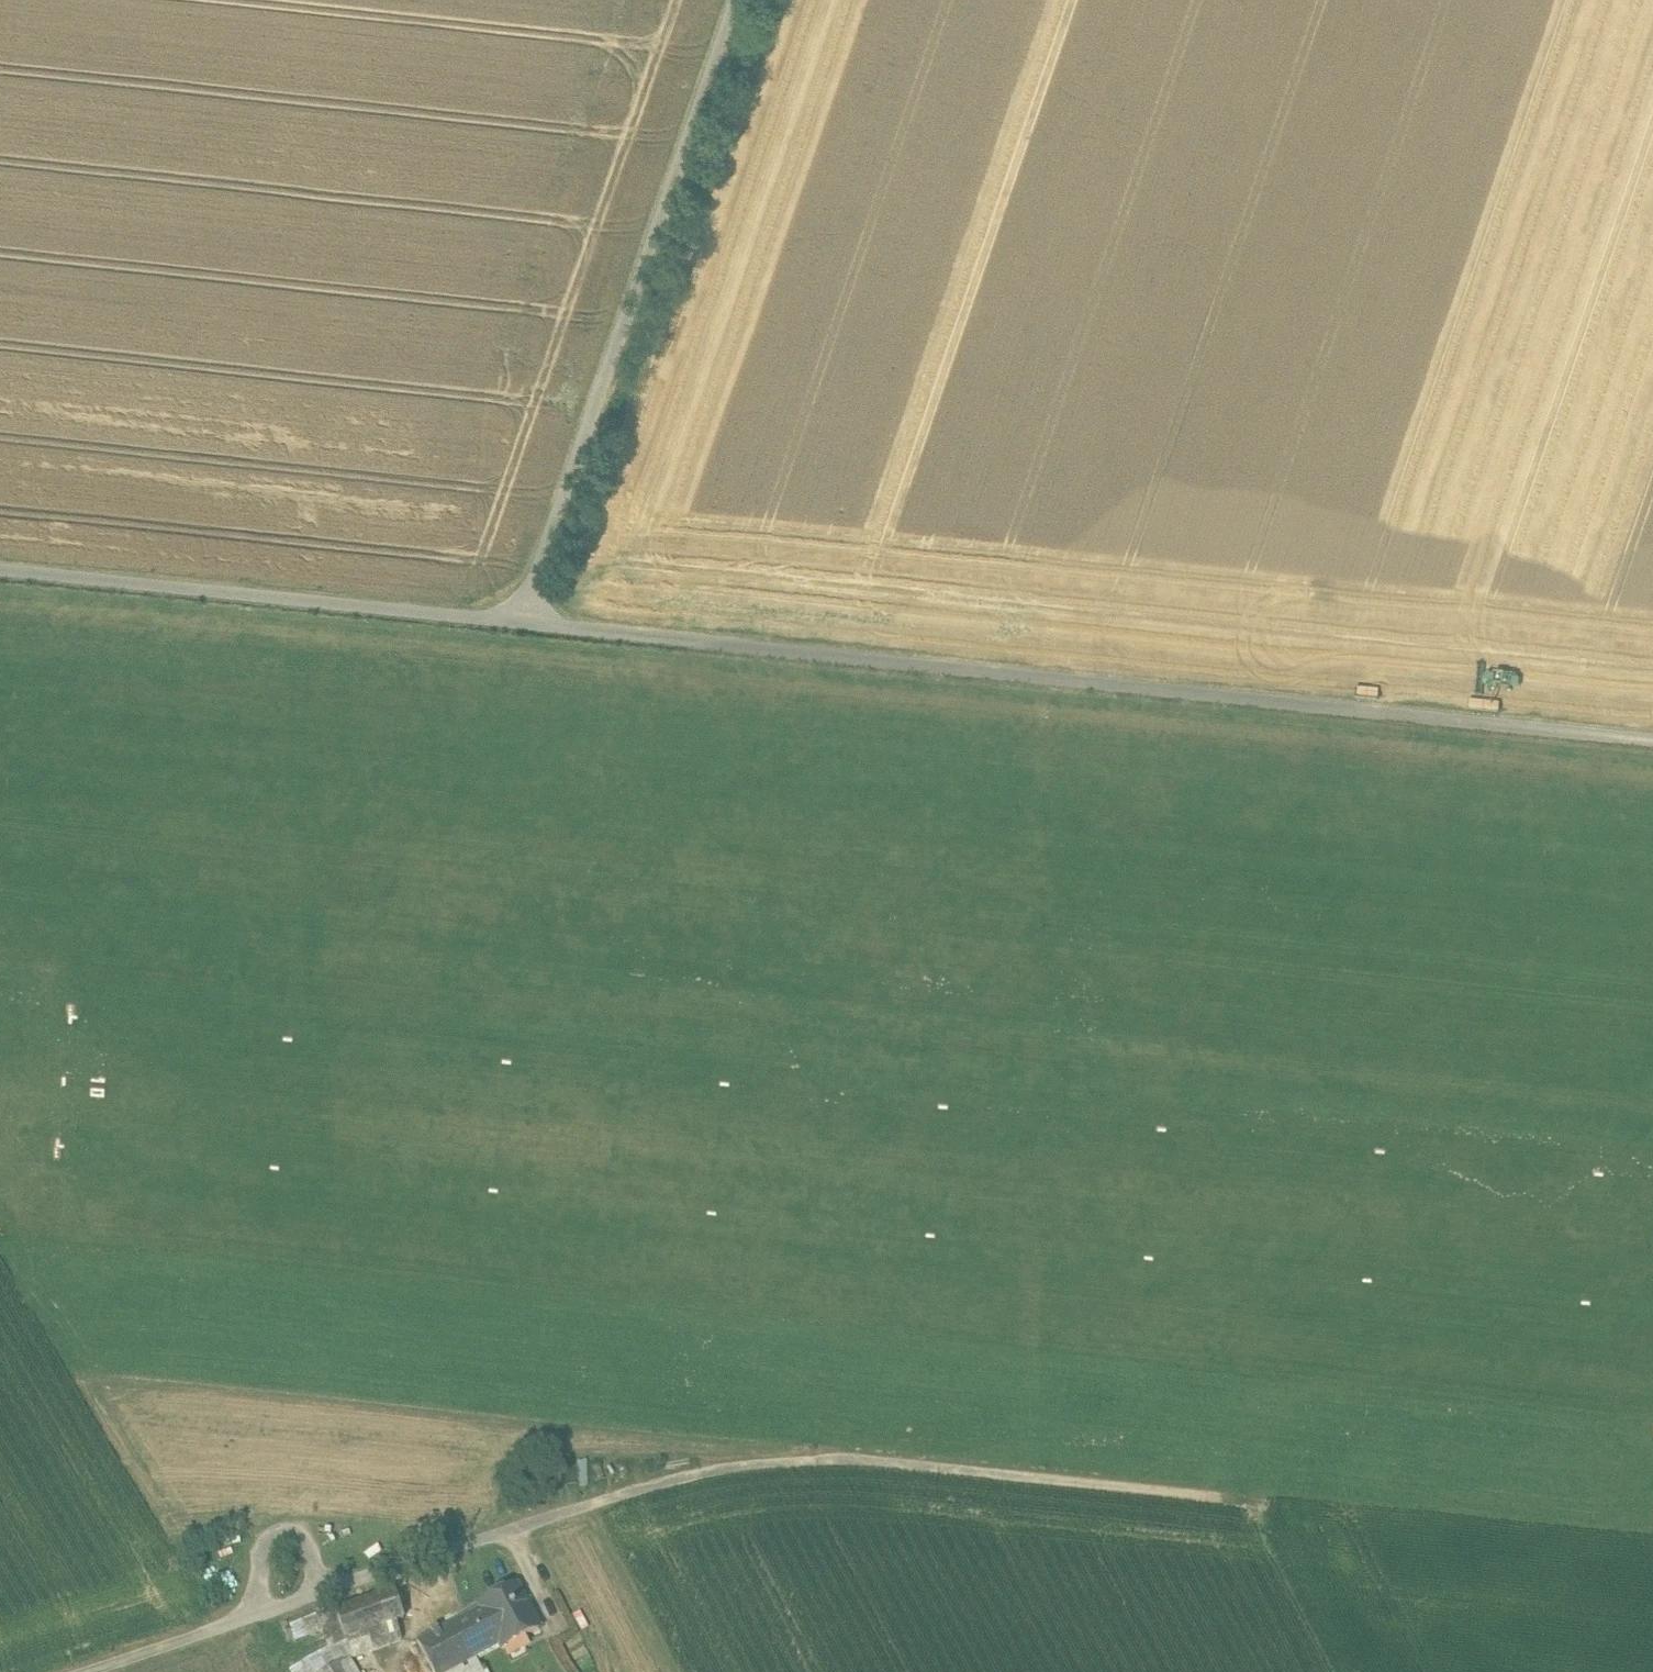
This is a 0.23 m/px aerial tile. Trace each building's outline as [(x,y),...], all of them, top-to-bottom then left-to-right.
[(516,1585),(481,1604),(482,1607),(455,1621),(475,1658),(502,1644),(503,1647),(539,1627),(516,1585)] [(395,1589),(318,1617),(330,1649),(368,1636),(374,1649),(402,1639),(396,1621),(405,1617),(395,1589)] [(418,1641),(434,1671),(449,1671),(475,1658),(455,1621),(418,1641)] [(322,1671),(358,1671),(349,1656),(322,1671)] [(309,1658),(291,1669),(292,1671),(317,1671),(309,1658)] [(449,1671),(483,1671),(475,1658),(449,1671)]
